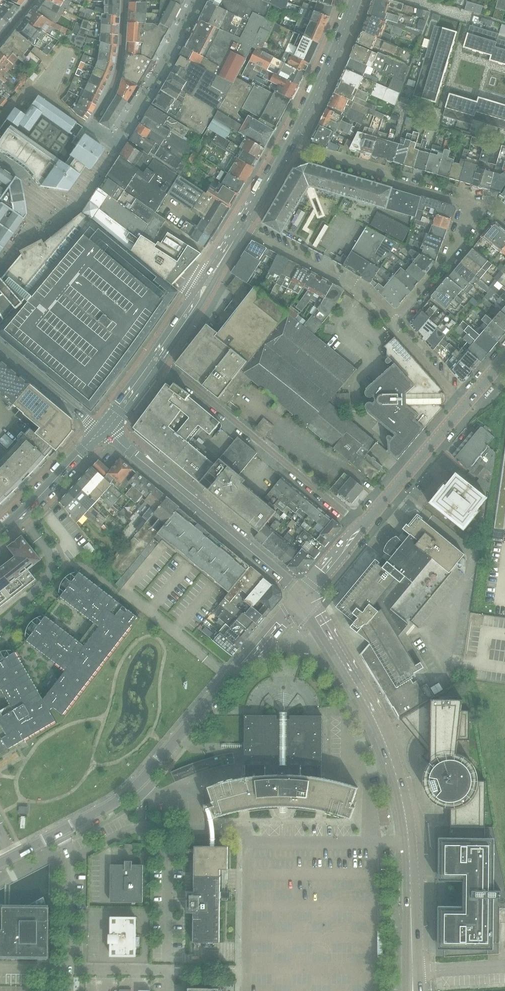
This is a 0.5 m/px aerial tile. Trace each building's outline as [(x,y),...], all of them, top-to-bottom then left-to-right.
[(0,5),(0,6),(0,7),(12,15),(19,8),(6,1),(5,1),(4,0),(0,0),(0,5)] [(46,0),(38,0),(31,10),(50,21),(56,23),(64,9),(46,0)] [(70,2),(66,0),(46,0),(64,9),(66,11),(72,14),(74,10),(70,7),(72,3),(70,2)] [(159,10),(159,14),(161,14),(160,25),(168,29),(174,16),(180,6),(170,0),(160,0),(159,10)] [(262,0),(210,0),(209,3),(248,22),(253,13),(265,19),(270,5),(271,4),(262,0)] [(271,4),(270,5),(285,10),(288,2),(289,0),(272,0),(271,4)] [(393,0),(373,0),(368,16),(403,30),(420,37),(430,13),(403,4),(403,3),(393,0)] [(493,18),(501,20),(504,11),(504,0),(498,0),(493,18)] [(333,8),(310,1),(309,4),(304,2),(302,7),(329,18),(329,17),(333,8)] [(144,2),(128,2),(128,13),(146,13),(147,2),(144,2)] [(248,22),(209,3),(200,20),(240,39),(248,22)] [(105,5),(104,5),(104,9),(95,7),(94,11),(101,14),(101,13),(118,16),(119,6),(105,5)] [(6,22),(12,15),(0,7),(0,18),(6,22)] [(298,15),(299,16),(303,18),(326,28),(326,27),(329,18),(302,7),(301,7),(298,15)] [(86,8),(83,19),(87,20),(89,14),(91,14),(93,13),(93,11),(86,8)] [(50,21),(31,10),(24,19),(46,33),(50,27),(50,26),(60,30),(62,26),(56,23),(50,21)] [(101,14),(101,23),(101,24),(118,26),(118,16),(101,13),(101,14)] [(146,13),(128,13),(127,22),(141,23),(146,23),(146,13)] [(253,13),(248,22),(240,39),(200,20),(187,45),(188,45),(191,47),(190,49),(205,58),(221,66),(217,75),(212,86),(228,95),(236,78),(252,47),(255,49),(256,46),(259,45),(263,47),(271,30),(274,23),(265,19),(253,13)] [(303,37),(318,45),(321,38),(324,31),(325,30),(326,28),(303,18),(299,16),(296,26),(297,26),(302,29),(303,27),(307,29),(306,31),(303,37)] [(403,30),(368,16),(362,32),(378,38),(387,42),(390,36),(381,32),(383,28),(400,36),(403,30)] [(46,33),(24,19),(19,25),(39,40),(41,41),(46,34),(46,33)] [(87,20),(83,19),(81,24),(80,27),(85,29),(89,31),(91,26),(87,25),(88,22),(87,21),(87,20)] [(75,22),(72,31),(77,33),(78,34),(80,27),(81,24),(75,22)] [(98,29),(97,32),(97,33),(117,35),(118,26),(101,24),(101,23),(95,22),(95,25),(100,25),(100,30),(98,29)] [(141,23),(127,22),(126,42),(139,44),(141,23)] [(468,22),(458,56),(503,69),(504,65),(504,61),(504,33),(468,22)] [(146,23),(141,23),(139,44),(143,44),(142,57),(144,58),(151,60),(168,29),(160,25),(159,24),(157,27),(155,26),(146,23)] [(278,25),(274,23),(271,30),(278,33),(281,27),(278,25)] [(39,40),(19,25),(14,31),(34,47),(39,40)] [(453,45),(454,41),(457,33),(457,32),(456,32),(434,26),(430,40),(453,47),(453,46),(453,45)] [(25,64),(27,62),(24,59),(32,48),(34,47),(14,31),(12,34),(10,36),(0,49),(0,56),(3,59),(5,56),(8,58),(12,54),(18,59),(21,62),(25,64)] [(97,32),(95,32),(95,36),(100,37),(100,41),(106,43),(116,47),(117,35),(97,33),(97,32)] [(378,38),(362,32),(360,36),(357,42),(357,43),(373,50),(374,46),(393,55),(394,54),(400,57),(404,49),(387,42),(378,38)] [(77,33),(73,44),(81,47),(86,37),(83,36),(78,34),(77,33)] [(294,33),(291,39),(285,52),(309,65),(318,45),(303,37),(294,33)] [(426,54),(449,61),(449,60),(448,60),(451,52),(452,48),(452,47),(453,47),(430,40),(426,54)] [(106,43),(100,41),(100,42),(98,51),(114,56),(116,47),(106,43)] [(139,44),(126,42),(125,54),(121,78),(137,85),(151,60),(144,58),(142,57),(138,57),(139,44)] [(47,44),(42,52),(47,55),(53,48),(52,48),(49,45),(47,44)] [(356,45),(350,58),(374,69),(404,82),(410,67),(378,52),(377,54),(365,49),(356,45)] [(186,47),(181,56),(217,75),(221,66),(205,58),(190,49),(186,47)] [(274,57),(255,49),(249,60),(267,70),(270,65),(274,57)] [(114,56),(98,51),(97,59),(113,65),(114,56)] [(309,65),(285,52),(281,61),(289,65),(289,66),(304,74),(309,65)] [(0,56),(0,67),(6,72),(6,71),(8,72),(9,71),(18,59),(12,54),(8,58),(5,56),(3,59),(0,56)] [(444,74),(445,73),(448,62),(448,61),(449,61),(426,54),(422,68),(444,74),(445,74),(444,74)] [(217,75),(181,56),(176,65),(198,77),(200,79),(199,79),(205,82),(204,82),(212,86),(217,75)] [(281,61),(274,57),(270,65),(267,70),(279,76),(298,86),(304,74),(289,66),(289,65),(281,61)] [(374,69),(350,58),(345,70),(382,86),(384,82),(371,75),(374,69)] [(113,65),(97,59),(97,60),(94,67),(110,74),(113,65)] [(277,92),(291,100),(298,86),(279,76),(267,70),(249,60),(242,75),(254,81),(254,79),(277,91),(277,92)] [(504,65),(503,69),(488,119),(487,124),(485,129),(489,131),(494,132),(499,133),(503,135),(504,135),(504,61),(504,65)] [(198,77),(176,65),(172,72),(223,104),(226,98),(228,95),(212,86),(204,82),(205,82),(199,79),(200,79),(198,77)] [(110,74),(94,67),(92,72),(88,71),(87,73),(106,82),(110,74)] [(440,87),(442,82),(444,75),(444,74),(422,68),(418,81),(440,88),(440,87)] [(400,93),(382,86),(345,70),(340,81),(369,94),(395,106),(400,93)] [(89,80),(88,82),(103,89),(106,82),(87,73),(86,72),(83,77),(89,80)] [(223,104),(172,72),(167,80),(188,93),(192,96),(216,111),(218,112),(223,104)] [(137,85),(121,78),(119,87),(116,96),(126,102),(137,85)] [(251,86),(236,78),(228,95),(226,98),(241,107),(251,113),(277,127),(291,100),(277,92),(277,91),(254,79),(254,81),(251,86)] [(188,93),(167,80),(161,90),(183,103),(187,96),(191,98),(192,96),(188,93)] [(369,108),(375,111),(377,106),(370,104),(366,102),(369,94),(340,81),(334,92),(364,106),(369,108)] [(440,88),(418,81),(413,96),(435,102),(436,103),(436,102),(438,94),(440,89),(440,88)] [(88,82),(84,89),(99,96),(103,89),(88,82)] [(22,86),(19,83),(13,90),(17,93),(22,86)] [(84,89),(80,97),(95,105),(99,96),(84,89)] [(183,103),(161,90),(153,104),(202,134),(216,111),(192,96),(191,98),(187,96),(183,103)] [(344,116),(361,123),(367,113),(369,108),(364,106),(334,92),(328,105),(329,106),(327,109),(344,116)] [(443,116),(458,120),(464,98),(463,98),(459,96),(451,94),(450,93),(449,94),(450,94),(443,116)] [(67,191),(84,166),(89,170),(103,149),(79,132),(82,127),(37,96),(23,115),(13,108),(0,127),(0,151),(24,168),(39,186),(40,187),(67,191)] [(78,96),(75,102),(91,113),(95,105),(80,97),(78,96)] [(126,102),(116,96),(99,123),(109,129),(126,102)] [(473,120),(487,124),(488,119),(493,101),(492,101),(488,100),(480,97),(479,97),(478,98),(477,102),(478,102),(473,120)] [(241,107),(226,98),(223,104),(218,112),(215,117),(232,128),(265,148),(275,131),(277,127),(251,113),(246,121),(238,112),(241,107)] [(472,125),(473,120),(478,102),(477,102),(470,100),(466,98),(465,98),(464,98),(458,120),(472,125)] [(91,113),(75,102),(70,108),(77,115),(85,121),(91,113)] [(152,106),(151,107),(145,116),(183,139),(189,130),(171,119),(171,118),(160,111),(152,106)] [(327,109),(322,117),(356,133),(357,131),(358,132),(361,125),(361,123),(344,116),(327,109)] [(384,115),(377,111),(374,116),(382,120),(384,115)] [(183,139),(145,116),(140,124),(186,153),(191,156),(194,152),(196,148),(192,145),(183,139)] [(232,128),(215,117),(208,127),(217,133),(242,148),(259,159),(265,148),(232,128)] [(356,133),(322,117),(319,125),(333,132),(336,133),(337,129),(352,136),(350,140),(352,141),(356,133)] [(427,123),(417,120),(415,126),(425,129),(427,123)] [(438,127),(427,123),(425,129),(437,133),(438,127)] [(186,153),(140,124),(136,132),(149,140),(150,139),(158,144),(182,160),(186,153)] [(312,144),(340,152),(341,152),(342,152),(342,151),(343,150),(349,151),(350,149),(352,141),(350,140),(348,138),(344,145),(338,143),(337,145),(329,141),(333,132),(319,125),(316,131),(314,132),(313,134),(313,136),(311,141),(312,144)] [(369,127),(366,126),(363,133),(358,132),(357,131),(356,133),(352,141),(350,149),(351,149),(352,151),(355,151),(356,151),(357,151),(358,151),(361,152),(367,133),(369,127)] [(374,129),(369,127),(367,133),(361,152),(364,152),(364,153),(366,154),(366,155),(369,156),(370,155),(372,155),(377,137),(372,136),(374,129)] [(387,160),(393,162),(395,155),(398,144),(393,142),(397,131),(392,129),(391,129),(389,135),(383,158),(386,159),(387,160)] [(149,140),(136,132),(130,141),(145,150),(144,152),(154,158),(176,174),(178,172),(176,171),(182,160),(158,144),(150,139),(149,140)] [(389,135),(379,132),(377,137),(372,155),(373,156),(374,157),(376,158),(377,157),(378,157),(379,157),(383,158),(389,135)] [(420,133),(414,132),(413,135),(410,144),(404,165),(414,168),(421,144),(417,143),(420,133)] [(242,148),(217,133),(212,142),(234,156),(233,156),(253,169),(259,159),(242,148)] [(408,133),(406,139),(400,137),(398,144),(395,155),(393,162),(395,162),(396,164),(398,164),(399,163),(404,165),(410,144),(413,135),(408,133)] [(428,141),(422,139),(421,144),(414,168),(425,171),(430,153),(431,150),(426,149),(428,141)] [(453,143),(447,141),(445,148),(437,175),(449,178),(453,163),(454,160),(458,146),(453,144),(453,143)] [(490,142),(488,150),(483,149),(480,160),(484,161),(482,169),(477,167),(472,185),(489,190),(496,167),(502,145),(490,142)] [(144,152),(129,143),(120,156),(144,173),(154,158),(144,152)] [(205,147),(199,143),(196,148),(194,152),(199,155),(205,147)] [(432,145),(431,150),(430,153),(425,171),(427,172),(428,173),(430,173),(431,173),(437,175),(445,148),(432,145)] [(470,148),(467,147),(466,151),(464,150),(461,159),(459,165),(453,163),(449,178),(460,181),(465,162),(467,156),(470,148)] [(199,155),(194,152),(191,156),(188,161),(194,165),(199,155)] [(144,173),(120,156),(106,177),(136,198),(156,213),(162,204),(168,194),(179,175),(176,174),(154,158),(144,173)] [(253,169),(233,156),(224,171),(226,172),(244,184),(253,169)] [(467,156),(465,162),(460,181),(465,183),(466,185),(469,186),(471,184),(472,185),(477,167),(480,160),(467,156)] [(263,223),(264,223),(281,234),(308,188),(311,186),(416,217),(418,210),(422,197),(421,197),(308,164),(295,169),(295,168),(287,182),(263,223)] [(496,167),(489,190),(490,190),(491,192),(494,193),(495,192),(500,193),(504,185),(504,173),(502,174),(503,169),(496,167)] [(4,244),(6,242),(25,214),(19,181),(13,176),(13,177),(0,168),(0,250),(4,244)] [(244,184),(226,172),(219,183),(222,185),(223,184),(239,194),(244,184)] [(207,193),(179,175),(168,194),(203,218),(197,227),(212,238),(218,228),(219,227),(218,227),(229,209),(230,209),(210,196),(207,194),(206,194),(207,193)] [(136,198),(106,177),(100,188),(149,225),(156,213),(136,198)] [(222,185),(219,183),(216,190),(211,186),(207,193),(206,194),(207,194),(210,196),(230,209),(239,194),(223,184),(222,185)] [(83,213),(131,252),(142,235),(149,225),(100,188),(90,202),(83,213)] [(426,207),(434,209),(433,214),(436,215),(452,219),(455,209),(454,207),(422,197),(418,210),(423,211),(424,211),(426,207)] [(311,235),(319,213),(312,210),(304,232),(311,235)] [(402,242),(409,228),(376,211),(369,225),(402,242)] [(198,251),(168,232),(161,243),(159,241),(156,245),(152,242),(142,235),(131,252),(83,213),(82,213),(73,220),(74,221),(53,238),(52,237),(44,244),(42,241),(23,252),(25,256),(22,259),(4,280),(2,278),(0,280),(0,290),(3,293),(3,294),(0,296),(0,314),(5,321),(0,327),(0,334),(22,353),(23,352),(28,357),(27,357),(28,358),(29,358),(34,362),(33,362),(35,363),(40,367),(40,368),(41,368),(46,372),(46,373),(47,374),(47,373),(52,377),(52,378),(53,379),(54,378),(59,383),(58,383),(59,384),(60,384),(65,388),(66,389),(71,393),(72,394),(77,398),(77,399),(78,400),(79,399),(84,403),(83,404),(92,411),(97,404),(101,398),(101,399),(102,397),(106,392),(107,391),(111,386),(112,385),(112,384),(116,379),(117,378),(121,373),(122,372),(122,371),(126,366),(127,365),(131,360),(132,359),(131,358),(135,353),(136,353),(137,352),(136,352),(140,346),(140,347),(141,346),(141,345),(145,340),(146,339),(150,333),(151,332),(151,331),(155,326),(156,325),(159,319),(160,320),(161,318),(160,318),(164,313),(165,312),(169,306),(170,305),(169,305),(173,299),(174,300),(175,298),(174,298),(178,292),(178,293),(179,292),(178,291),(171,285),(161,298),(156,294),(150,290),(160,276),(161,275),(162,274),(164,273),(165,272),(166,272),(167,271),(169,270),(170,270),(172,270),(173,270),(175,270),(176,270),(178,270),(179,270),(181,271),(201,253),(198,251)] [(166,220),(156,213),(149,225),(142,235),(152,242),(166,220)] [(452,219),(436,215),(434,220),(426,218),(423,217),(421,221),(425,222),(448,230),(452,219)] [(197,227),(185,219),(179,228),(182,230),(182,231),(191,237),(190,238),(191,238),(205,248),(205,249),(212,238),(197,227)] [(421,221),(420,221),(415,220),(414,224),(425,227),(423,233),(427,234),(444,240),(448,230),(425,222),(421,221)] [(493,224),(481,237),(491,245),(504,230),(496,223),(493,224)] [(386,237),(367,227),(349,257),(348,257),(343,266),(361,277),(386,237)] [(504,230),(491,245),(499,253),(500,251),(504,246),(504,231),(504,230)] [(444,240),(427,234),(425,239),(411,234),(410,239),(440,251),(444,240)] [(397,242),(386,237),(361,277),(371,283),(377,274),(380,269),(375,267),(384,251),(389,254),(390,252),(393,247),(397,242)] [(440,251),(410,239),(407,248),(412,250),(414,246),(422,249),(423,250),(421,255),(436,262),(440,251)] [(254,241),(253,241),(251,242),(245,252),(261,262),(262,262),(263,262),(267,257),(266,256),(270,249),(254,241)] [(402,245),(397,242),(393,247),(398,250),(402,245)] [(492,265),(473,248),(466,256),(486,272),(492,265)] [(417,258),(414,262),(426,273),(436,262),(421,255),(411,250),(409,253),(414,257),(415,256),(417,258)] [(261,262),(245,252),(238,262),(260,276),(261,276),(264,271),(258,268),(261,262)] [(406,265),(390,252),(389,254),(387,257),(394,261),(393,261),(402,269),(418,283),(426,273),(414,262),(409,267),(406,265)] [(288,259),(281,256),(278,254),(275,259),(266,278),(276,283),(288,259)] [(348,257),(343,254),(341,257),(337,255),(334,261),(333,260),(333,261),(343,266),(348,257)] [(486,272),(466,256),(460,264),(479,280),(480,279),(486,272)] [(300,266),(288,259),(276,283),(272,290),(268,298),(273,302),(282,284),(288,287),(300,266)] [(402,269),(393,261),(392,263),(395,265),(392,268),(397,272),(393,277),(411,291),(418,283),(402,269)] [(260,276),(238,262),(232,273),(237,276),(248,283),(252,277),(257,280),(260,276)] [(479,280),(460,264),(454,270),(473,287),(476,283),(488,293),(491,289),(489,287),(480,279),(479,280)] [(311,272),(300,266),(288,287),(286,291),(291,294),(297,284),(303,287),(311,272)] [(473,287),(454,270),(448,278),(463,289),(468,294),(473,287)] [(504,274),(501,271),(500,271),(494,278),(495,280),(497,282),(498,281),(504,274)] [(323,278),(311,272),(303,287),(308,290),(296,307),(302,312),(310,301),(311,299),(314,294),(313,293),(323,278)] [(411,291),(393,277),(387,284),(383,280),(377,274),(371,283),(375,288),(380,293),(385,297),(389,302),(394,307),(398,307),(403,300),(411,291)] [(207,326),(205,328),(248,362),(279,324),(281,325),(289,315),(286,312),(273,302),(268,298),(263,293),(260,291),(259,290),(255,287),(248,283),(237,276),(229,286),(250,302),(244,309),(236,302),(218,323),(224,327),(218,334),(208,326),(207,326)] [(334,284),(323,278),(313,293),(314,294),(311,299),(316,302),(314,307),(313,306),(310,313),(313,315),(321,305),(326,296),(334,284)] [(463,289),(448,278),(439,288),(460,304),(464,299),(459,294),(463,289)] [(497,282),(495,280),(489,287),(491,289),(494,286),(497,282)] [(259,281),(255,287),(259,290),(263,284),(259,281)] [(303,326),(314,334),(332,312),(344,290),(334,284),(326,296),(321,305),(313,315),(303,326)] [(494,286),(491,289),(495,293),(500,297),(504,301),(504,294),(504,293),(503,294),(494,286)] [(460,304),(439,288),(431,297),(439,304),(446,310),(450,305),(456,309),(460,304)] [(495,293),(491,289),(488,293),(484,297),(488,301),(495,293)] [(492,304),(488,301),(484,297),(481,301),(489,308),(492,304)] [(479,303),(472,298),(469,301),(476,306),(479,303)] [(425,314),(424,313),(421,310),(411,322),(411,325),(415,329),(414,330),(417,333),(428,319),(434,313),(438,309),(434,305),(432,308),(430,307),(425,314)] [(291,306),(286,312),(289,315),(295,320),(300,313),(291,306)] [(476,306),(472,311),(482,319),(482,320),(484,321),(480,326),(498,342),(504,334),(504,330),(493,320),(493,321),(476,306)] [(495,307),(491,312),(496,317),(493,320),(504,330),(504,315),(501,311),(495,307)] [(447,316),(442,312),(437,318),(433,323),(428,319),(417,333),(426,342),(441,323),(442,322),(447,316)] [(330,403),(337,393),(357,369),(314,334),(303,326),(295,320),(289,315),(281,325),(279,324),(248,362),(241,371),(246,375),(277,401),(287,410),(309,428),(330,403)] [(454,321),(453,320),(449,325),(447,323),(445,326),(441,323),(426,342),(433,351),(436,347),(456,323),(453,321),(454,321)] [(469,326),(463,321),(459,326),(490,351),(498,342),(480,326),(475,331),(469,326)] [(490,351),(459,326),(456,330),(464,338),(463,339),(468,342),(464,347),(482,361),(490,351)] [(219,399),(220,397),(241,371),(248,362),(205,328),(191,346),(189,345),(184,351),(186,352),(178,363),(177,363),(177,364),(178,364),(208,388),(207,389),(219,399)] [(366,411),(395,435),(393,437),(391,436),(390,435),(389,435),(388,436),(387,436),(387,437),(387,438),(387,439),(388,440),(388,450),(387,451),(398,460),(442,408),(439,405),(440,403),(439,394),(438,393),(442,390),(395,337),(384,347),(385,347),(387,349),(386,359),(386,360),(386,361),(386,362),(387,363),(387,364),(389,364),(390,363),(392,361),(394,363),(366,389),(367,389),(366,391),(365,392),(365,393),(365,394),(366,395),(366,396),(368,397),(369,397),(370,398),(372,397),(373,396),(375,398),(375,401),(373,403),(371,402),(369,402),(368,402),(367,403),(366,404),(366,406),(366,407),(366,408),(366,409),(367,410),(366,411)] [(459,352),(449,343),(445,348),(453,355),(453,354),(473,372),(482,361),(464,347),(459,352)] [(453,354),(453,355),(448,360),(451,362),(448,366),(461,381),(465,381),(470,375),(473,372),(453,354)] [(5,397),(3,399),(9,404),(10,404),(11,402),(22,411),(17,417),(30,429),(54,448),(56,450),(57,451),(74,431),(73,430),(72,420),(73,419),(34,386),(34,385),(31,383),(21,384),(20,378),(0,361),(0,393),(5,397)] [(246,375),(241,371),(220,397),(227,403),(232,396),(245,381),(243,379),(246,375)] [(166,383),(133,428),(135,429),(134,431),(159,453),(161,450),(259,532),(266,524),(276,512),(268,505),(267,504),(267,505),(259,498),(259,497),(258,498),(251,491),(250,490),(250,491),(242,484),(243,484),(242,483),(245,480),(239,475),(257,453),(238,437),(220,458),(203,443),(203,444),(193,437),(202,427),(211,434),(221,422),(190,396),(191,395),(174,383),(171,387),(166,383)] [(330,403),(337,408),(350,408),(350,393),(337,393),(330,403)] [(287,410),(277,401),(272,407),(283,416),(287,410)] [(330,403),(309,428),(371,479),(383,466),(367,453),(376,442),(337,408),(330,403)] [(260,423),(255,429),(265,437),(274,426),(266,419),(261,424),(260,423)] [(490,447),(487,445),(494,437),(482,427),(481,427),(482,428),(475,436),(472,432),(452,456),(456,459),(468,469),(470,471),(471,471),(474,474),(482,465),(487,470),(476,482),(489,492),(495,452),(489,447),(490,447)] [(5,503),(13,496),(25,484),(29,480),(44,463),(47,460),(56,450),(54,448),(30,429),(19,441),(15,446),(1,461),(0,462),(0,508),(5,503)] [(93,466),(120,493),(129,482),(137,472),(133,469),(134,469),(120,458),(120,459),(110,470),(99,459),(93,466)] [(123,495),(120,493),(93,466),(84,475),(115,503),(123,495)] [(130,499),(147,480),(137,472),(129,482),(133,486),(125,495),(130,499)] [(344,472),(340,477),(347,483),(340,492),(352,502),(363,488),(344,472)] [(445,482),(444,483),(444,484),(445,485),(440,491),(439,490),(429,503),(464,531),(480,510),(479,509),(488,498),(456,472),(447,484),(445,482)] [(113,505),(115,503),(84,475),(77,483),(97,502),(101,498),(116,512),(118,510),(113,505)] [(282,477),(270,491),(265,497),(269,501),(274,495),(277,497),(276,499),(277,501),(291,485),(282,477)] [(147,498),(156,488),(147,480),(130,499),(135,503),(143,494),(147,498)] [(93,506),(97,502),(77,483),(68,492),(102,523),(106,519),(93,506)] [(299,491),(291,485),(277,501),(279,502),(281,500),(284,503),(279,509),(282,512),(299,491)] [(339,490),(333,486),(329,490),(336,496),(340,492),(338,491),(339,490)] [(148,521),(154,513),(153,513),(167,497),(156,488),(147,498),(146,500),(152,505),(143,517),(148,521)] [(308,499),(299,491),(282,512),(286,515),(291,508),(296,513),(308,499)] [(104,525),(102,523),(68,492),(60,501),(77,523),(85,514),(100,529),(104,525)] [(122,577),(154,538),(158,533),(178,508),(179,507),(167,497),(153,513),(154,513),(148,521),(109,567),(121,577),(122,577)] [(315,505),(308,499),(296,513),(295,515),(292,518),(297,522),(296,523),(299,526),(315,505)] [(324,512),(315,505),(299,526),(300,527),(304,530),(307,533),(324,512)] [(215,580),(229,592),(235,584),(236,584),(251,566),(250,566),(237,556),(237,555),(223,544),(205,530),(206,529),(192,518),(191,518),(178,508),(158,533),(172,545),(172,544),(190,558),(189,559),(203,571),(204,570),(215,580)] [(333,519),(324,512),(307,533),(316,540),(333,519)] [(398,537),(397,536),(395,537),(394,537),(392,538),(391,539),(389,541),(388,542),(387,543),(386,545),(385,546),(385,548),(384,550),(384,552),(386,553),(377,563),(376,562),(339,607),(342,609),(352,618),(352,617),(354,614),(358,618),(358,619),(357,618),(350,627),(370,643),(360,654),(366,659),(364,662),(389,703),(391,702),(394,707),(392,708),(398,719),(400,718),(400,717),(430,699),(431,698),(435,696),(427,683),(422,686),(418,680),(417,680),(413,682),(410,677),(412,676),(415,674),(415,673),(424,667),(421,662),(416,665),(399,637),(409,624),(391,609),(432,559),(449,573),(465,554),(422,519),(418,516),(410,526),(407,524),(403,529),(404,530),(398,537)] [(342,527),(333,519),(316,540),(325,548),(325,547),(342,527)] [(296,523),(292,520),(288,525),(291,528),(296,523)] [(277,521),(271,528),(266,524),(259,532),(254,538),(264,546),(275,531),(281,524),(277,521)] [(295,540),(292,545),(281,559),(288,566),(288,567),(297,574),(303,574),(315,559),(320,553),(325,548),(316,540),(307,533),(304,530),(300,535),(296,541),(295,540)] [(284,538),(275,531),(264,546),(272,552),(284,538)] [(295,540),(287,534),(284,538),(272,552),(281,559),(292,545),(295,540)] [(2,604),(5,604),(8,602),(10,601),(11,599),(13,597),(13,595),(14,593),(13,591),(13,590),(36,572),(32,567),(41,560),(24,538),(22,537),(9,547),(17,556),(0,569),(0,604),(2,604)] [(159,543),(154,538),(122,577),(121,577),(116,584),(121,589),(159,543)] [(264,577),(251,566),(236,584),(235,584),(229,592),(225,597),(238,609),(249,595),(264,577)] [(8,749),(56,721),(50,710),(53,707),(63,714),(138,617),(123,606),(116,615),(111,612),(118,602),(79,572),(72,582),(67,589),(61,596),(95,623),(100,626),(85,646),(80,642),(46,616),(38,626),(33,632),(27,640),(66,670),(44,699),(16,652),(15,652),(4,658),(0,661),(0,686),(11,704),(14,710),(4,716),(0,710),(0,754),(8,749)] [(273,585),(264,577),(249,595),(238,609),(245,614),(252,606),(254,607),(273,585)] [(282,592),(273,585),(254,607),(259,612),(265,604),(272,610),(282,597),(282,592)] [(245,614),(238,609),(225,597),(219,605),(237,620),(252,633),(258,625),(245,614)] [(265,604),(259,612),(265,617),(272,610),(265,604)] [(237,620),(219,605),(212,612),(214,614),(218,617),(220,619),(245,641),(252,633),(237,620)] [(252,606),(245,614),(258,625),(265,617),(259,612),(254,607),(252,606)] [(220,619),(217,622),(223,627),(219,631),(239,648),(245,641),(220,619)] [(239,648),(219,631),(218,631),(211,639),(232,656),(239,648)] [(462,699),(430,699),(400,717),(400,718),(400,719),(403,718),(408,727),(408,728),(411,732),(427,751),(425,753),(423,755),(422,756),(430,763),(428,765),(427,767),(426,769),(425,771),(431,773),(430,776),(430,780),(430,784),(432,791),(434,794),(437,796),(439,798),(437,803),(439,804),(441,805),(443,806),(446,807),(448,807),(450,807),(450,826),(485,827),(486,781),(474,780),(474,776),(473,772),(471,769),(469,765),(466,762),(463,760),(459,758),(456,757),(458,740),(469,740),(470,710),(461,710),(462,699)] [(283,806),(290,806),(298,806),(305,807),(314,809),(324,810),(333,813),(343,815),(351,818),(355,807),(352,806),(358,787),(352,785),(342,783),(322,778),(301,775),(301,765),(322,765),(322,715),(308,715),(303,715),(290,715),(284,715),(277,715),(263,715),(258,715),(245,715),(244,765),(265,765),(265,775),(257,776),(245,777),(235,779),(224,782),(214,784),(208,786),(213,802),(214,805),(211,806),(215,817),(224,814),(232,812),(238,811),(248,809),(258,807),(269,806),(276,806),(283,806)] [(220,755),(214,757),(200,760),(190,764),(181,767),(171,772),(175,782),(185,778),(190,776),(197,773),(205,771),(213,768),(223,766),(235,763),(233,752),(220,755)] [(495,838),(485,838),(485,827),(450,826),(450,837),(439,837),(438,880),(463,880),(463,899),(463,906),(438,906),(438,948),(493,949),(494,897),(501,897),(501,890),(494,890),(495,838)] [(226,846),(210,846),(192,846),(191,892),(184,892),(184,913),(191,913),(191,942),(217,942),(217,868),(225,868),(226,846)] [(108,901),(141,902),(141,865),(130,865),(130,861),(122,860),(122,865),(109,865),(108,901)] [(49,959),(49,920),(52,920),(49,912),(49,906),(47,906),(44,896),(29,904),(28,905),(28,906),(21,906),(18,906),(21,904),(21,902),(12,902),(12,904),(12,906),(7,906),(3,906),(3,931),(0,931),(0,958),(49,959)] [(110,935),(110,942),(111,942),(111,955),(136,955),(136,917),(112,917),(111,935),(110,935)]
